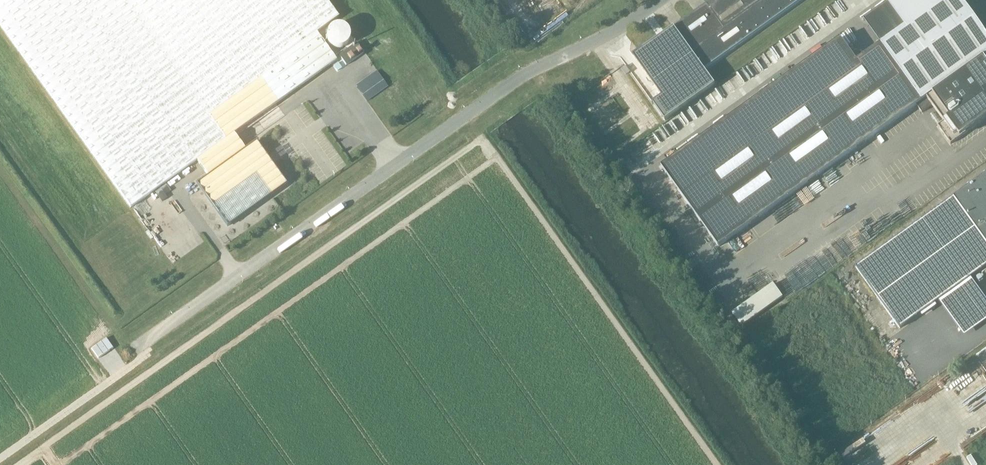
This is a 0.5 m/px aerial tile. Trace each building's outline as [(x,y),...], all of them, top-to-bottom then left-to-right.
[(131,207),(197,160),(208,176),(197,184),(200,188),(227,226),(270,196),(286,184),(269,160),(256,141),(245,149),(243,146),(239,141),(234,134),(336,60),(317,33),(339,17),(327,0),(0,0),(0,25),(131,207)] [(634,56),(663,98),(654,105),(665,121),(715,85),(704,70),(802,0),(712,0),(634,56)] [(661,166),(718,247),(839,160),(920,103),(985,55),(985,35),(961,0),(890,0),(888,2),(863,19),(880,44),(857,61),(841,38),(782,80),(661,166)] [(332,26),(331,27),(331,28),(330,28),(329,29),(328,30),(328,31),(327,32),(327,33),(327,34),(326,36),(326,37),(326,38),(327,39),(327,40),(327,41),(328,42),(328,43),(329,44),(330,45),(331,46),(332,46),(333,47),(334,47),(335,48),(336,48),(337,48),(338,48),(339,48),(340,48),(342,48),(343,47),(344,47),(345,46),(345,45),(346,44),(347,44),(348,43),(348,42),(349,41),(349,39),(349,38),(350,37),(350,36),(349,35),(349,34),(349,33),(348,31),(348,30),(347,29),(346,29),(346,28),(345,27),(344,26),(343,26),(341,25),(340,25),(339,25),(338,25),(337,25),(336,25),(335,25),(333,26),(332,26)] [(357,42),(339,55),(346,65),(364,52),(357,42)] [(920,103),(925,110),(935,103),(946,119),(937,126),(950,144),(985,119),(985,55),(920,103)] [(338,64),(333,67),(337,72),(341,69),(338,64)] [(388,86),(377,71),(356,86),(367,101),(388,86)] [(856,266),(900,328),(985,266),(985,173),(954,196),(856,266)] [(797,226),(792,230),(800,240),(805,236),(797,226)] [(786,237),(782,241),(788,247),(792,244),(786,237)] [(808,244),(804,247),(809,254),(813,251),(808,244)] [(798,263),(803,260),(796,250),(791,254),(798,263)] [(749,324),(788,300),(779,286),(741,310),(749,324)] [(106,338),(91,348),(98,358),(113,348),(106,338)]
